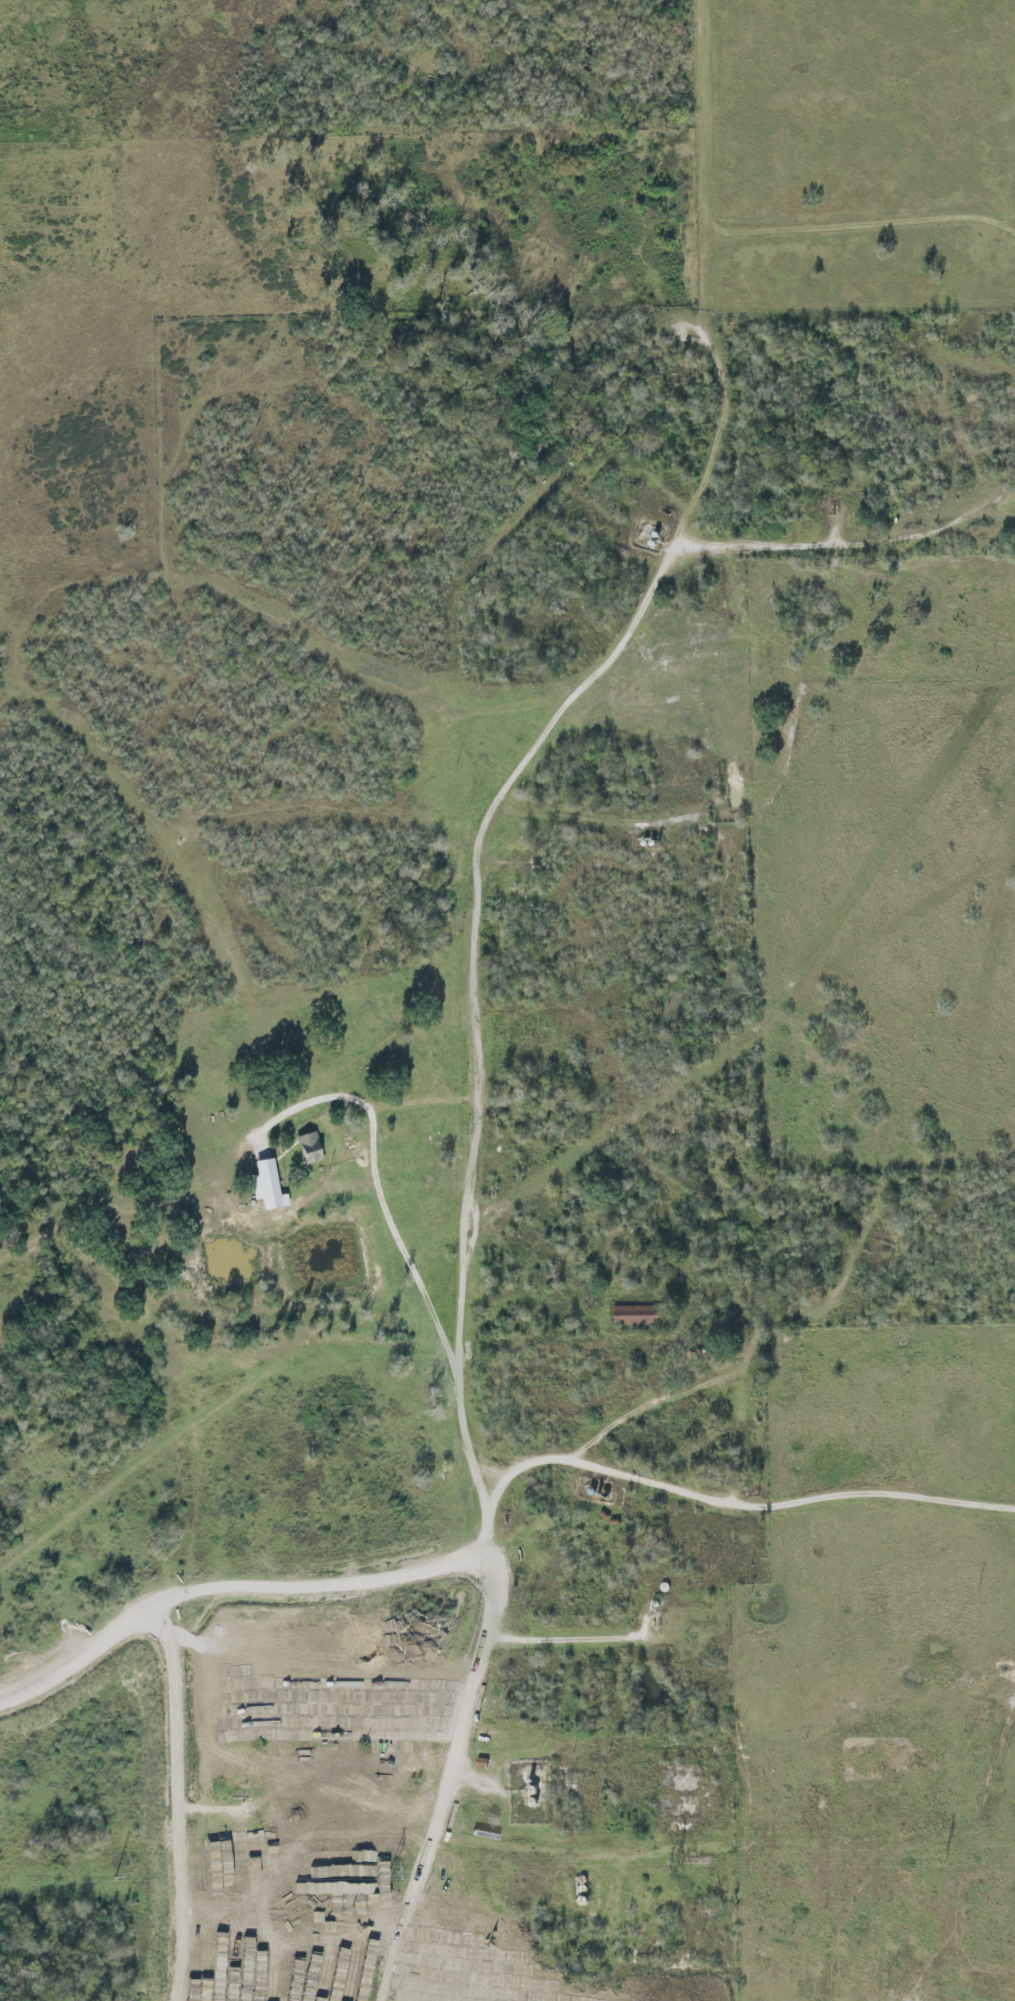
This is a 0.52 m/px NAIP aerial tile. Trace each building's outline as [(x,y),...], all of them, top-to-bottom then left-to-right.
[(321,1160),(312,1132),(294,1138),(303,1165),(321,1160)] [(252,1163),(255,1177),(249,1178),(253,1201),(277,1196),(271,1159),(252,1163)] [(661,1306),(612,1307),(612,1327),(661,1326),(661,1306)]
